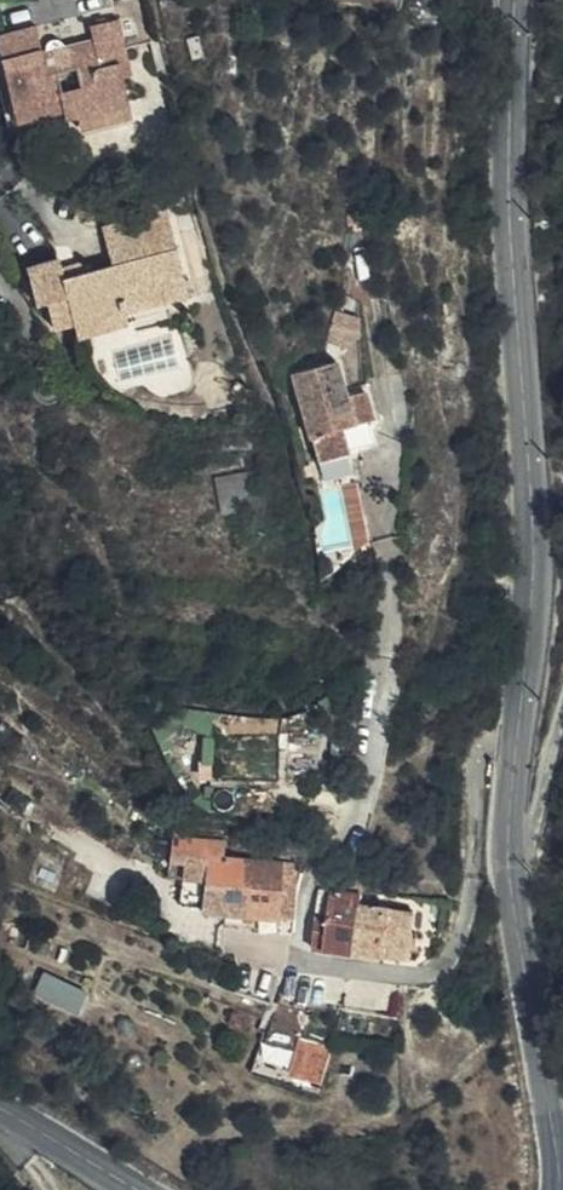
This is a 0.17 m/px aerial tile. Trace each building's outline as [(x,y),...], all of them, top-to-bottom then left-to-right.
[(118,13),(110,15),(123,69),(131,68),(118,13)] [(110,15),(87,20),(90,32),(94,49),(73,53),(70,37),(60,40),(59,36),(56,33),(51,32),(45,33),(43,37),(43,43),(40,44),(34,20),(0,28),(0,56),(12,108),(62,97),(64,106),(66,115),(78,112),(130,99),(123,69),(110,15)] [(94,49),(90,32),(70,37),(73,53),(94,49)] [(0,56),(0,104),(4,120),(14,118),(12,108),(0,56)] [(12,108),(14,118),(64,106),(62,97),(12,108)] [(130,99),(78,112),(81,126),(133,113),(130,99)] [(148,209),(107,217),(105,218),(113,259),(98,262),(78,267),(77,257),(75,247),(28,257),(35,289),(48,287),(56,322),(76,318),(131,306),(192,293),(189,275),(185,276),(170,204),(148,209)] [(78,267),(98,262),(96,253),(77,257),(78,267)] [(14,325),(0,289),(0,334),(14,325)] [(134,323),(131,306),(76,318),(80,334),(134,323)] [(358,331),(355,314),(329,308),(320,338),(342,345),(358,331)] [(371,431),(362,393),(344,396),(336,361),(295,370),(312,461),(354,453),(371,431)] [(39,399),(27,387),(25,389),(24,389),(23,391),(23,393),(22,395),(23,397),(23,398),(24,400),(25,401),(27,403),(28,403),(32,404),(33,404),(35,403),(36,402),(37,401),(38,401),(39,399)] [(228,464),(227,442),(187,446),(191,467),(228,464)] [(245,506),(241,470),(205,474),(209,510),(245,506)] [(227,911),(232,852),(219,853),(220,833),(172,832),(170,854),(182,855),(182,877),(199,878),(197,909),(227,911)] [(299,857),(232,852),(227,911),(296,915),(299,857)] [(332,889),(311,887),(309,907),(330,909),(330,905),(332,889)] [(330,905),(362,909),(363,894),(332,889),(330,905)] [(353,951),(356,952),(362,909),(330,905),(330,909),(309,907),(305,946),(353,951)] [(388,957),(408,958),(414,915),(362,909),(356,952),(388,957)] [(81,1005),(88,988),(44,973),(38,990),(81,1005)] [(394,1015),(396,995),(350,992),(349,1011),(394,1015)] [(73,1032),(75,1019),(59,1016),(56,1028),(73,1032)] [(317,1076),(328,1039),(297,1032),(285,1067),(317,1076)]
